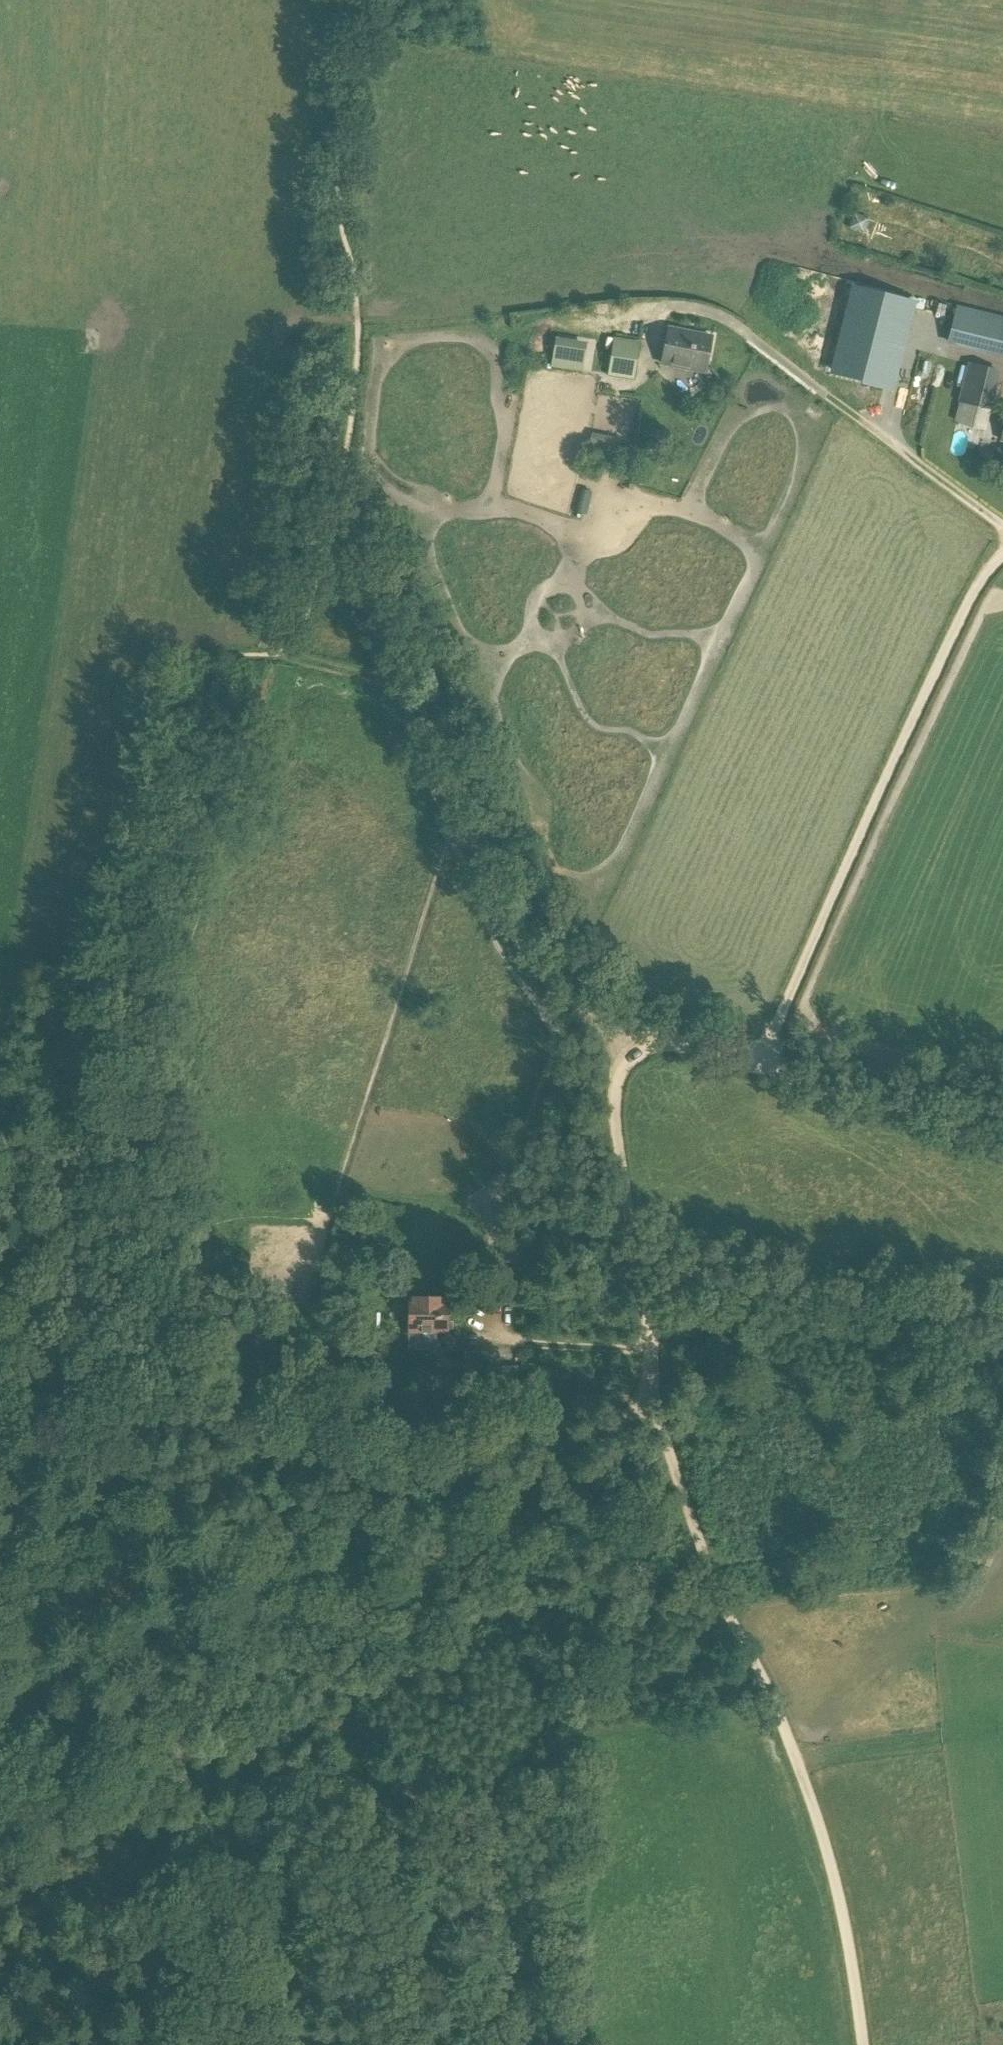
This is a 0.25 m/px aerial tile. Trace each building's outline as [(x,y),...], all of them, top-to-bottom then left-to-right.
[(864,232),(869,218),(855,213),(850,227),(864,232)] [(889,306),(892,283),(865,279),(862,302),(889,306)] [(894,281),(892,295),(911,298),(914,285),(894,281)] [(998,317),(959,307),(950,343),(1002,356),(1002,319),(998,317)] [(709,333),(667,326),(660,364),(702,372),(709,333)] [(550,366),(582,371),(587,342),(555,337),(550,366)] [(611,339),(605,375),(633,380),(639,344),(611,339)] [(969,364),(959,402),(989,409),(998,372),(969,364)] [(449,1298),(410,1297),(410,1349),(438,1349),(438,1332),(449,1333),(449,1298)] [(487,1352),(466,1352),(466,1374),(487,1374),(487,1352)]
